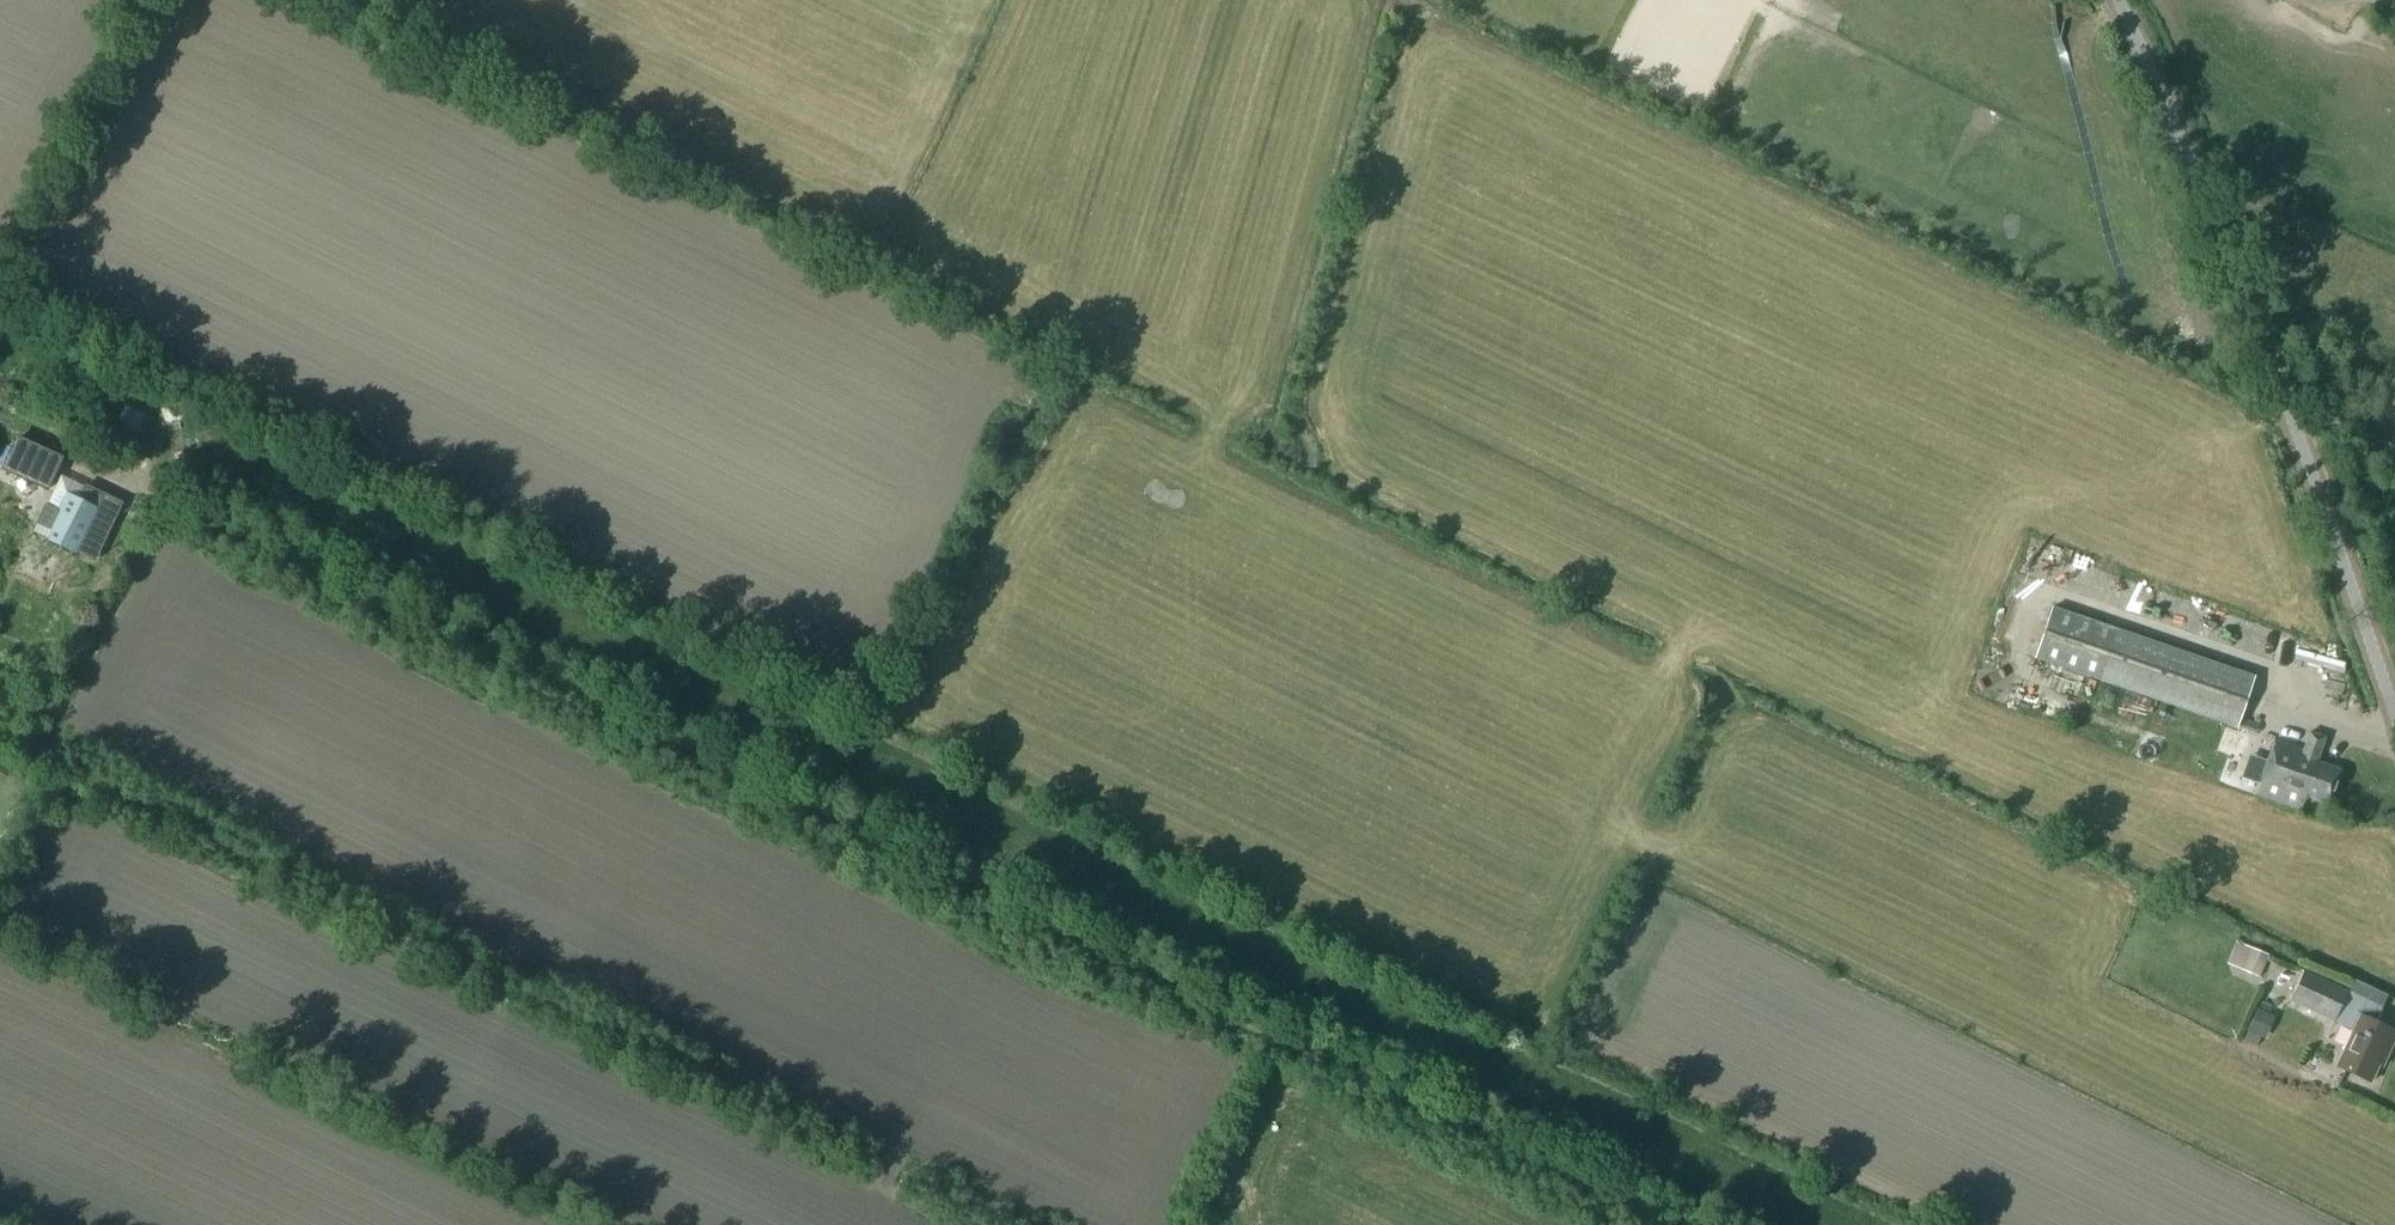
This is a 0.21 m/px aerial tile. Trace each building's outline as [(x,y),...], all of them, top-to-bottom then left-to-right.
[(18,435),(3,469),(50,490),(65,456),(18,435)] [(73,551),(74,549),(95,560),(122,504),(88,487),(81,501),(69,495),(60,513),(47,506),(39,523),(56,531),(52,540),(73,551)] [(2238,726),(2255,677),(2052,607),(2035,657),(2238,726)] [(2303,750),(2276,739),(2257,794),(2301,809),(2306,795),(2330,804),(2341,770),(2317,761),(2325,737),(2310,732),(2303,750)] [(2242,969),(2259,976),(2269,954),(2252,947),(2242,969)] [(2291,1001),(2335,1020),(2353,1029),(2337,1065),(2371,1081),(2384,1052),(2388,1053),(2394,1037),(2394,1031),(2375,1022),(2382,1006),(2348,991),(2304,971),(2291,1001)] [(2261,1001),(2258,1008),(2269,1012),(2272,1006),(2261,1001)] [(2269,1012),(2258,1008),(2256,1007),(2246,1029),(2265,1037),(2275,1015),(2269,1012)]
